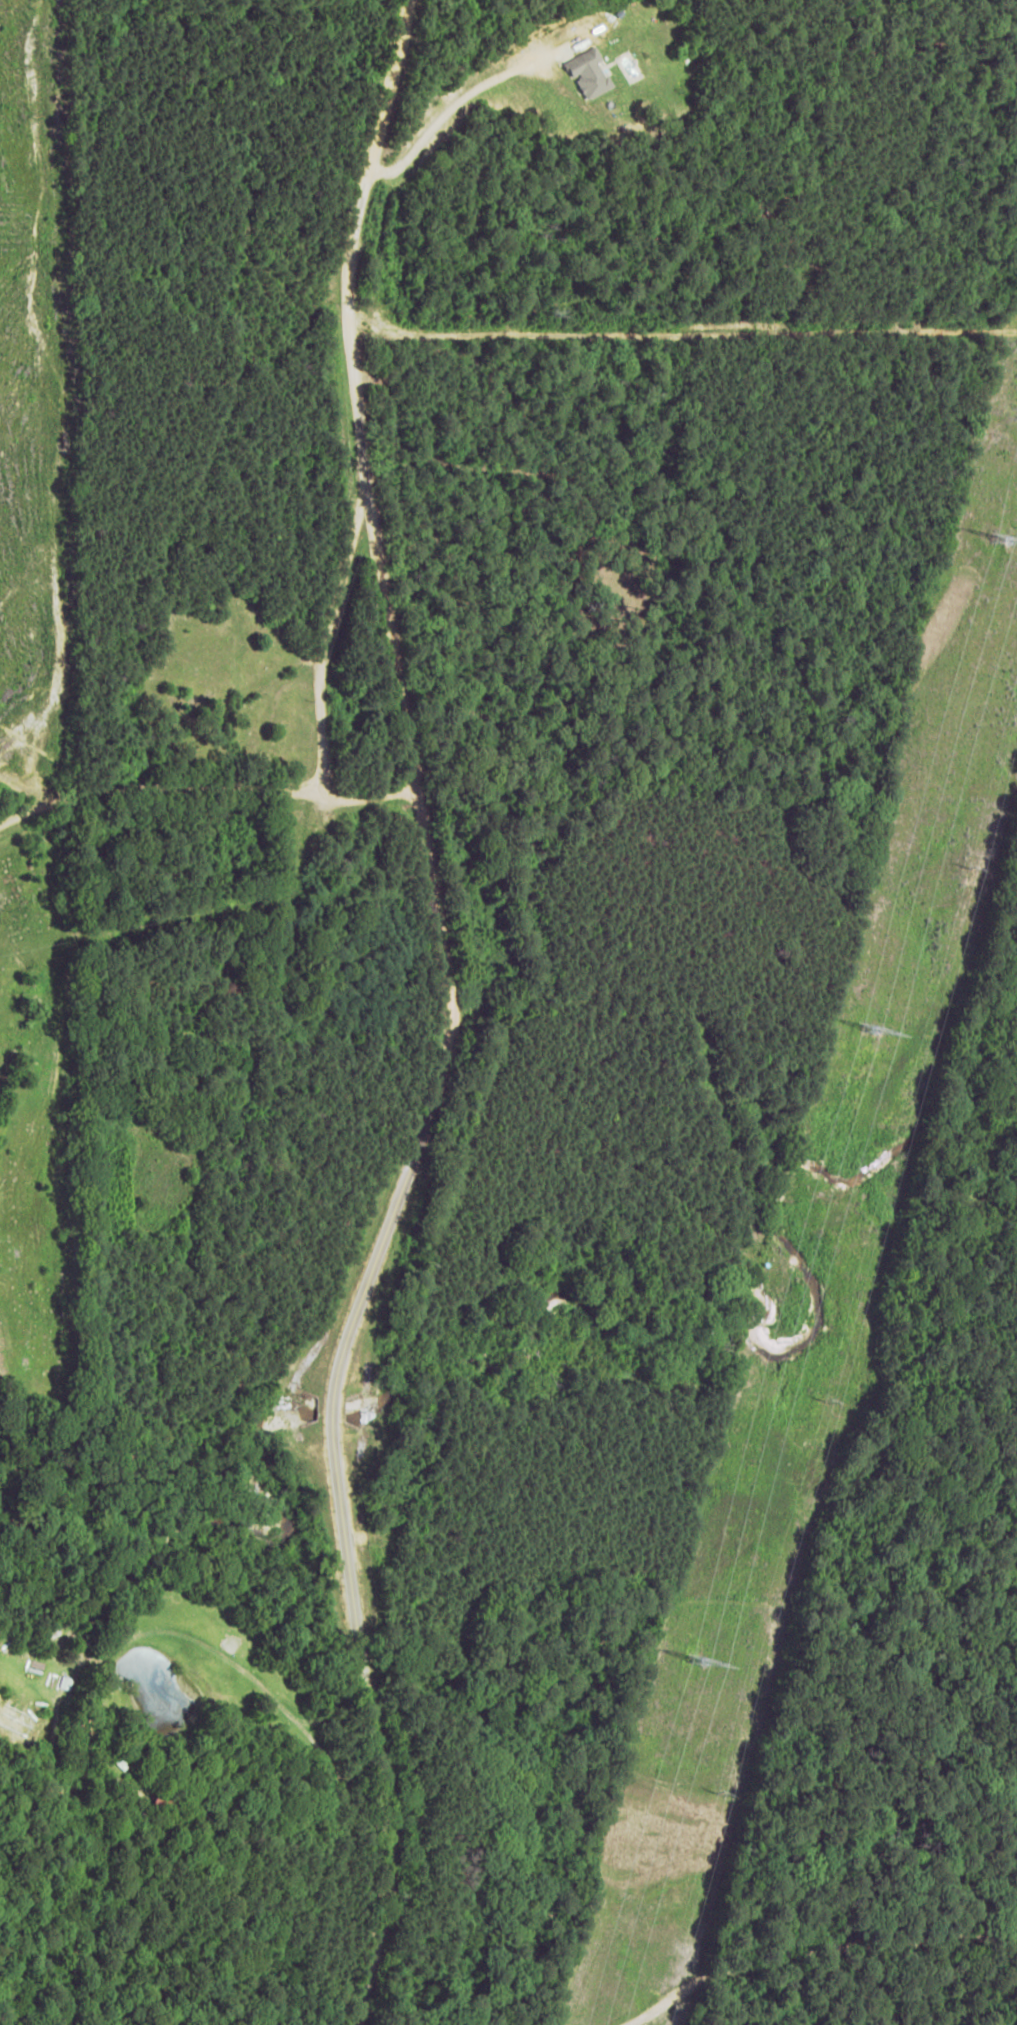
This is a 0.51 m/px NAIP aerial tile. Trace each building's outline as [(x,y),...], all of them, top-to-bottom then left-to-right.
[(614,87),(598,54),(587,59),(585,55),(570,63),(587,100),(614,87)]
